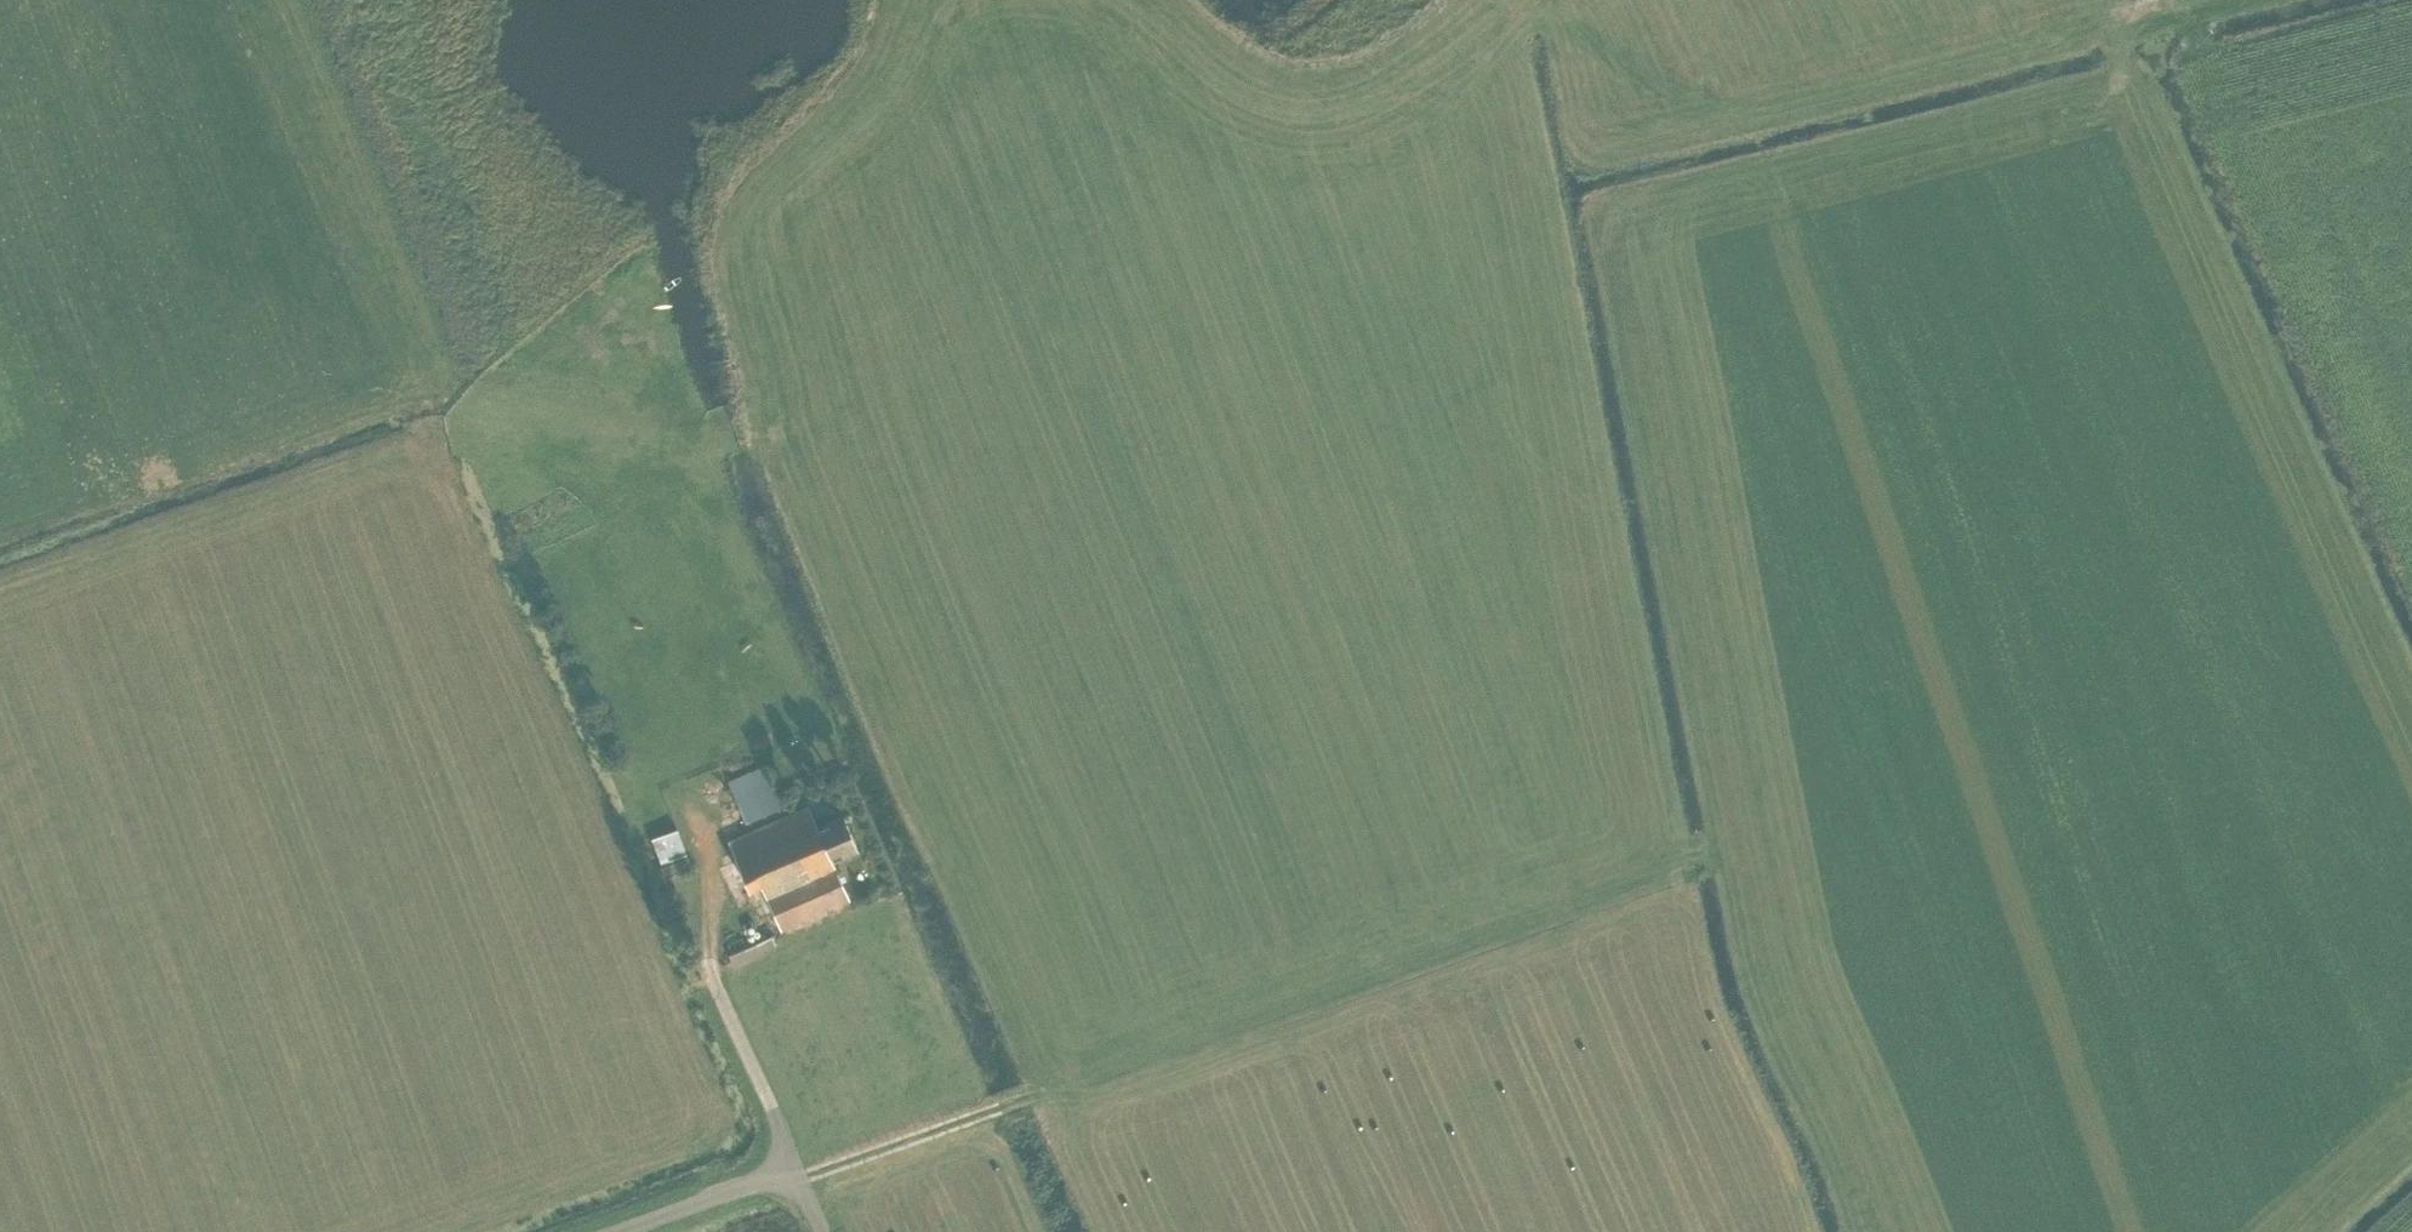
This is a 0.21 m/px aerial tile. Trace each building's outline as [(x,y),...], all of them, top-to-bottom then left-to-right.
[(770,778),(764,764),(727,780),(733,794),(746,823),(783,807),(770,778)] [(833,861),(858,850),(843,816),(818,827),(808,806),(728,841),(749,890),(750,890),(755,902),(767,897),(781,929),(850,899),(833,861)] [(687,853),(677,828),(651,838),(661,863),(687,853)] [(691,866),(687,855),(661,865),(664,875),(691,866)]
